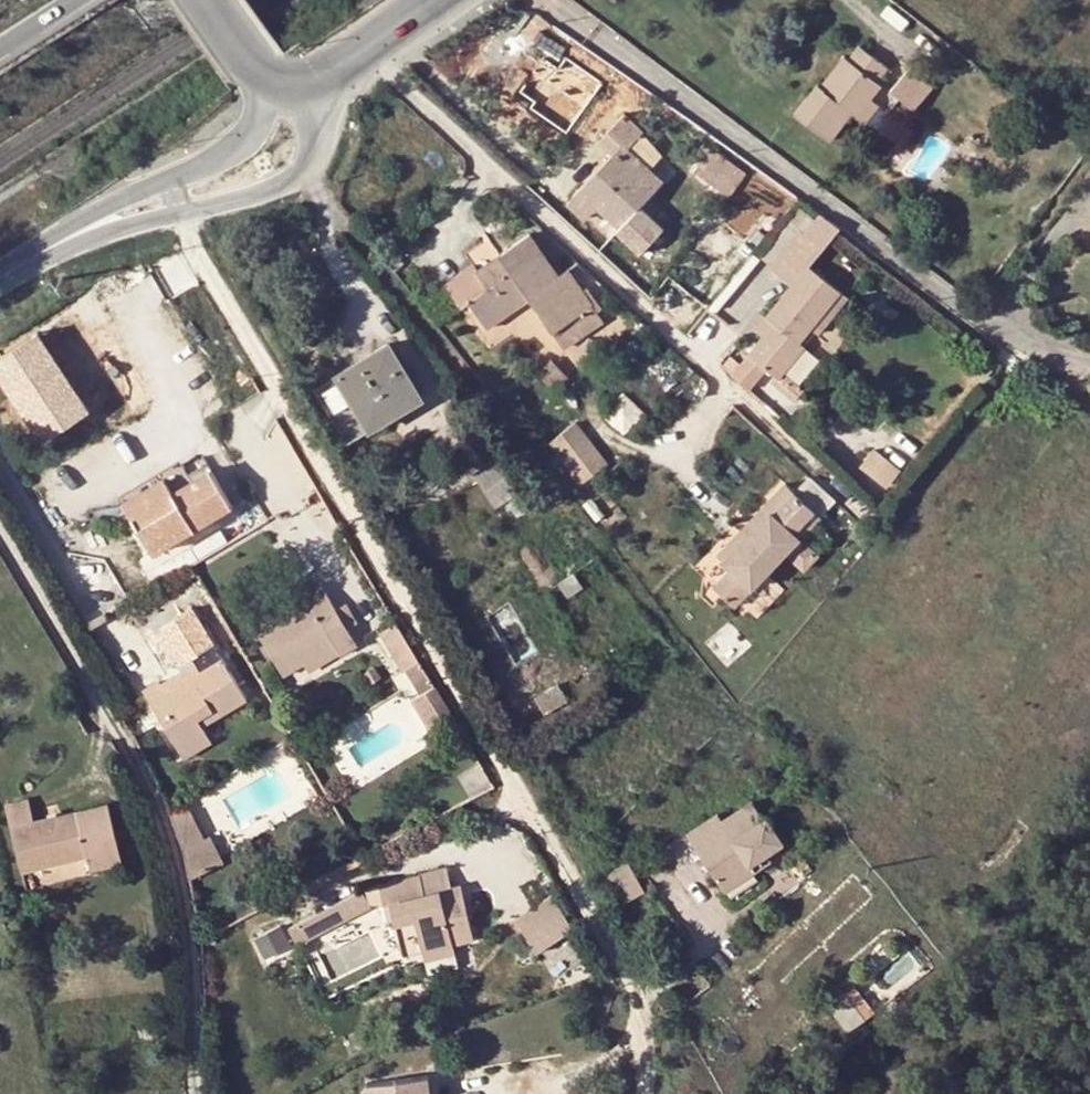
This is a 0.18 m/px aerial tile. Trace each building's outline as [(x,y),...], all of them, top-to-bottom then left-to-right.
[(819,100),(814,96),(791,129),(828,155),(849,125),(855,128),(871,107),(890,81),(885,78),(895,64),(866,44),(856,57),(845,71),(841,69),(819,100)] [(931,76),(915,64),(899,87),(914,98),(931,76)] [(880,114),(871,107),(855,128),(865,135),(880,114)] [(662,180),(625,146),(641,129),(623,113),(598,141),(611,153),(571,196),(589,213),(595,207),(618,228),(614,233),(636,254),(663,226),(640,205),(662,180)] [(684,165),(693,172),(711,150),(702,143),(684,165)] [(742,173),(711,150),(693,172),(726,196),(742,173)] [(583,220),(589,213),(571,196),(564,202),(583,220)] [(807,230),(780,205),(754,239),(777,261),(807,230)] [(744,350),(768,373),(794,346),(789,342),(803,328),(835,295),(806,267),(842,229),(825,218),(810,234),(807,230),(777,261),(773,265),(793,285),(765,313),(772,321),(760,333),(744,350)] [(557,275),(529,233),(497,255),(499,258),(476,274),(472,270),(468,265),(442,283),(459,306),(467,302),(486,328),(504,316),(500,310),(524,294),(525,296),(541,285),(552,300),(536,311),(562,347),(602,318),(568,268),(557,275)] [(476,274),(499,258),(497,255),(496,253),(472,270),(476,274)] [(541,285),(525,296),(528,300),(536,311),(552,300),(541,285)] [(528,300),(525,296),(524,294),(500,310),(504,316),(528,300)] [(842,302),(835,295),(803,328),(810,335),(842,302)] [(772,321),(765,313),(753,325),(760,333),(772,321)] [(420,398),(388,343),(314,387),(346,441),(420,398)] [(567,379),(547,359),(534,372),(554,392),(567,379)] [(767,383),(789,405),(799,395),(783,379),(779,384),(772,377),(767,383)] [(628,432),(647,410),(626,392),(607,414),(628,432)] [(580,484),(606,465),(573,423),(548,443),(580,484)] [(495,457),(471,472),(476,480),(494,507),(500,502),(505,509),(509,507),(515,514),(525,507),(515,492),(517,491),(495,457)] [(161,476),(121,500),(152,553),(230,507),(208,468),(189,479),(170,490),(161,476)] [(720,561),(726,568),(709,586),(732,607),(817,516),(781,483),(761,503),(768,510),(720,561)] [(712,555),(720,561),(768,510),(761,503),(712,555)] [(565,596),(581,585),(572,571),(555,582),(565,596)] [(284,675),(304,663),(335,645),(342,655),(358,645),(349,629),(337,608),(323,584),(306,594),(312,606),(261,637),(284,675)] [(345,603),(337,608),(349,629),(358,623),(345,603)] [(381,630),(403,669),(418,661),(395,622),(381,630)] [(312,674),(342,655),(335,645),(304,663),(312,674)] [(225,661),(202,674),(168,694),(161,684),(145,693),(179,751),(209,734),(205,727),(249,700),(225,661)] [(161,684),(168,694),(202,674),(196,664),(161,684)] [(565,699),(556,683),(532,696),(542,712),(565,699)] [(432,736),(455,722),(438,694),(415,708),(432,736)] [(214,743),(209,734),(179,751),(184,759),(214,743)] [(27,800),(6,805),(21,871),(85,858),(88,871),(121,864),(109,806),(32,823),(27,800)] [(719,817),(689,836),(726,893),(744,881),(754,869),(750,863),(767,854),(779,839),(767,818),(764,820),(752,801),(722,821),(719,817)] [(171,825),(190,818),(184,805),(166,811),(171,825)] [(203,845),(190,818),(171,825),(181,854),(203,845)] [(767,854),(782,844),(779,839),(767,854)] [(212,841),(203,845),(181,854),(183,860),(187,869),(189,879),(223,862),(212,841)] [(744,881),(756,873),(772,862),(767,854),(754,869),(744,881)] [(754,869),(767,854),(750,863),(754,869)] [(596,879),(613,906),(641,890),(626,862),(596,879)] [(422,877),(426,894),(452,889),(448,872),(422,877)] [(391,905),(395,924),(416,921),(419,939),(422,951),(454,945),(476,941),(464,887),(452,889),(426,894),(422,877),(380,885),(384,906),(391,905)] [(362,887),(349,894),(358,909),(370,903),(362,887)] [(290,925),(298,941),(358,909),(349,894),(290,925)] [(570,927),(571,927),(548,894),(512,921),(524,938),(535,952),(570,927)] [(419,939),(416,921),(395,924),(399,943),(419,939)] [(270,957),(294,942),(281,922),(257,937),(270,957)] [(424,959),(457,954),(454,945),(422,951),(424,959)] [(865,1022),(845,995),(827,1008),(847,1035),(865,1022)] [(679,1020),(673,1012),(665,1018),(670,1026),(679,1020)] [(425,1074),(364,1082),(365,1093),(428,1093),(425,1074)]
